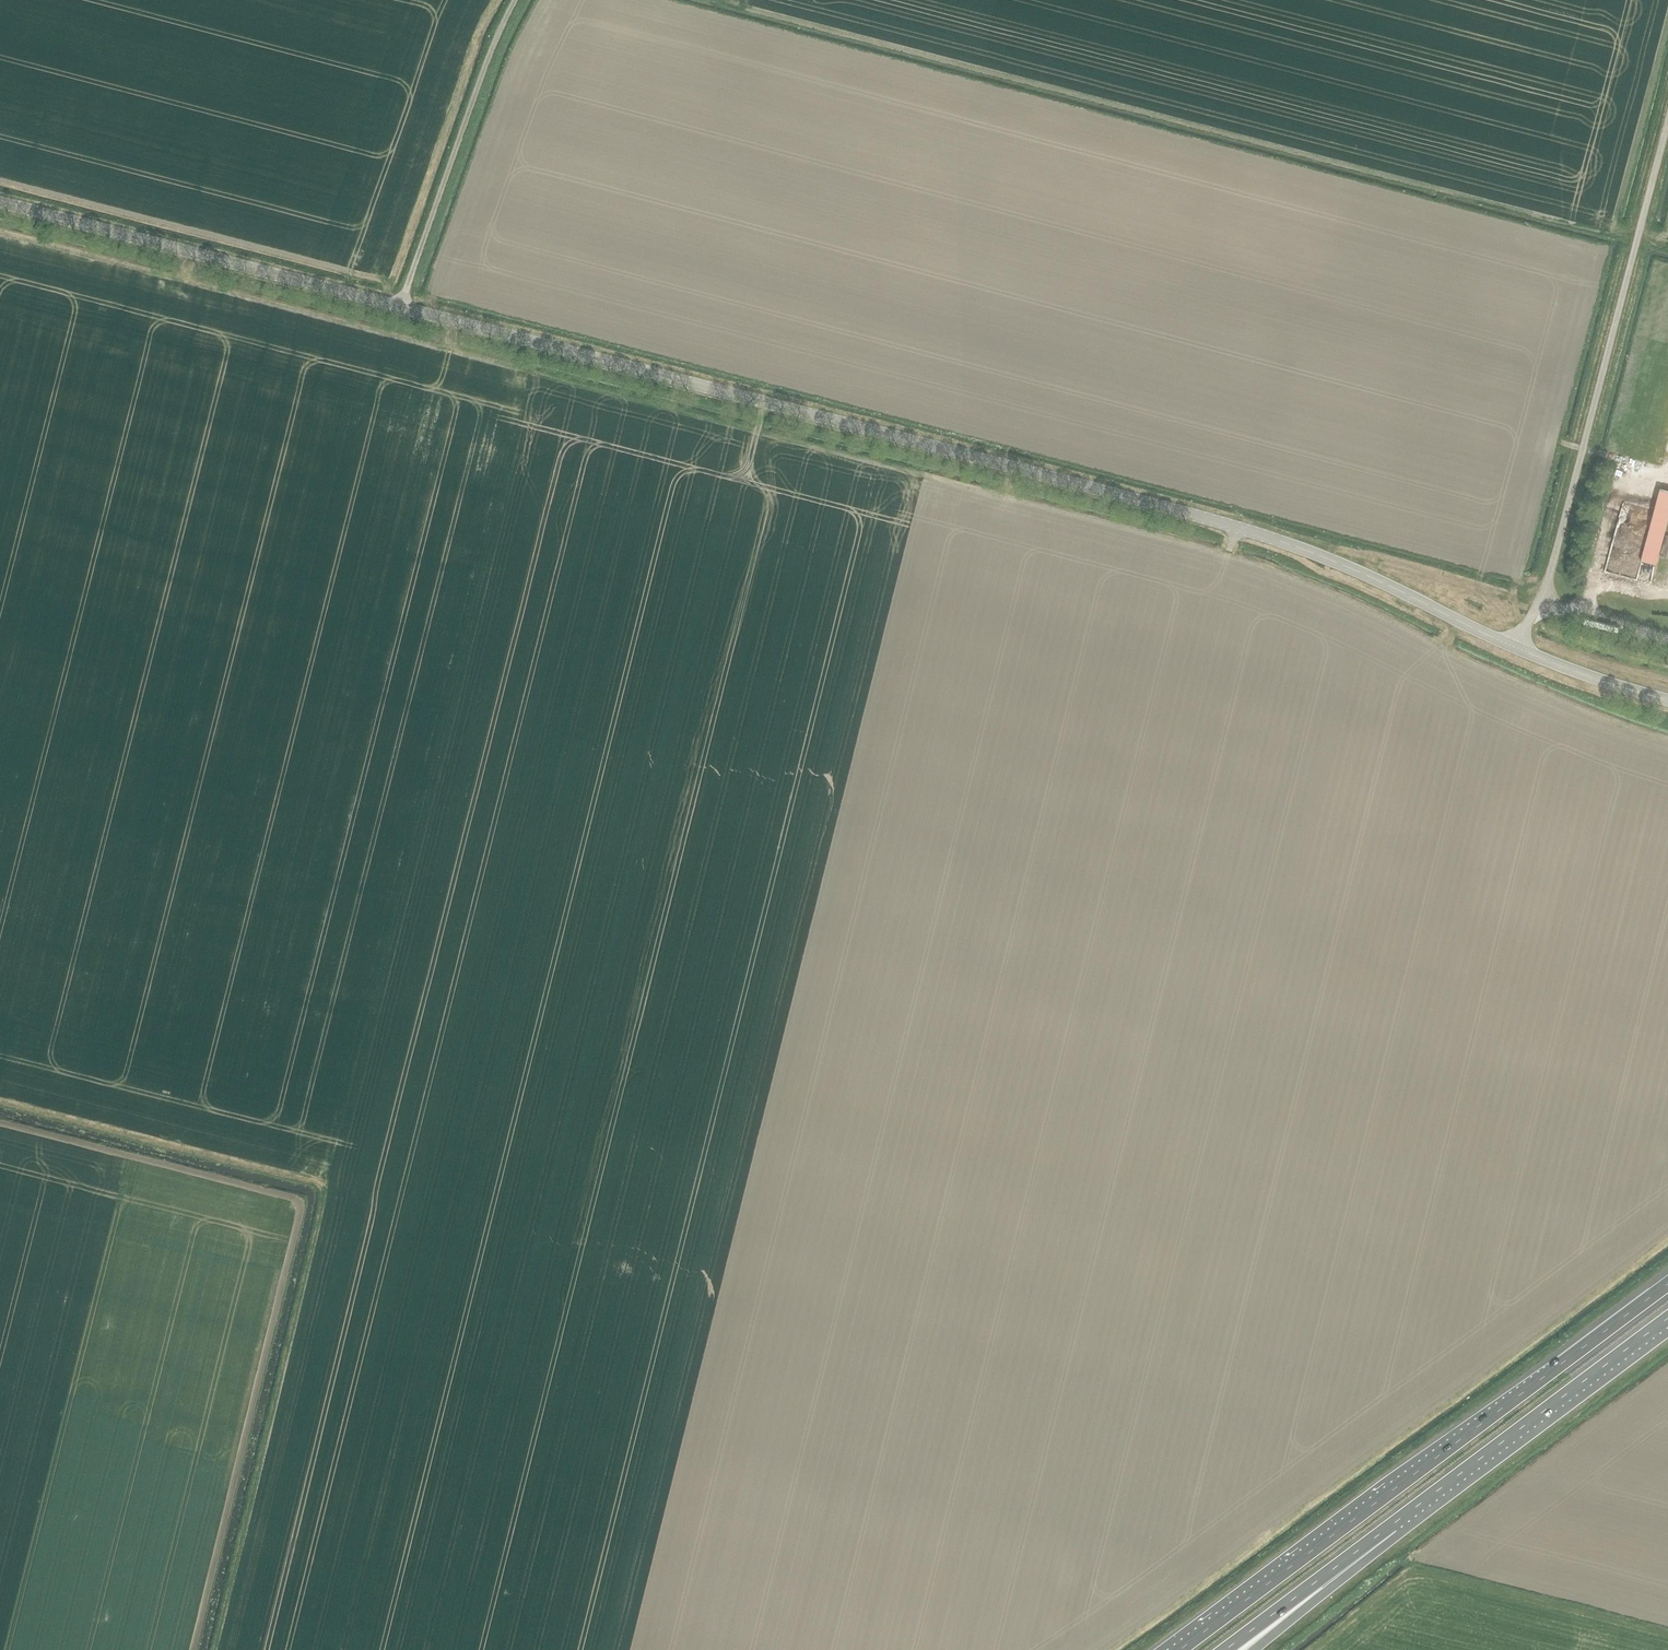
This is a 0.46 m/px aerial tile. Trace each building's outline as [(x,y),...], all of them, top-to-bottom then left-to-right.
[(1667,526),(1667,489),(1658,487),(1642,560),(1660,563),(1667,526)]
